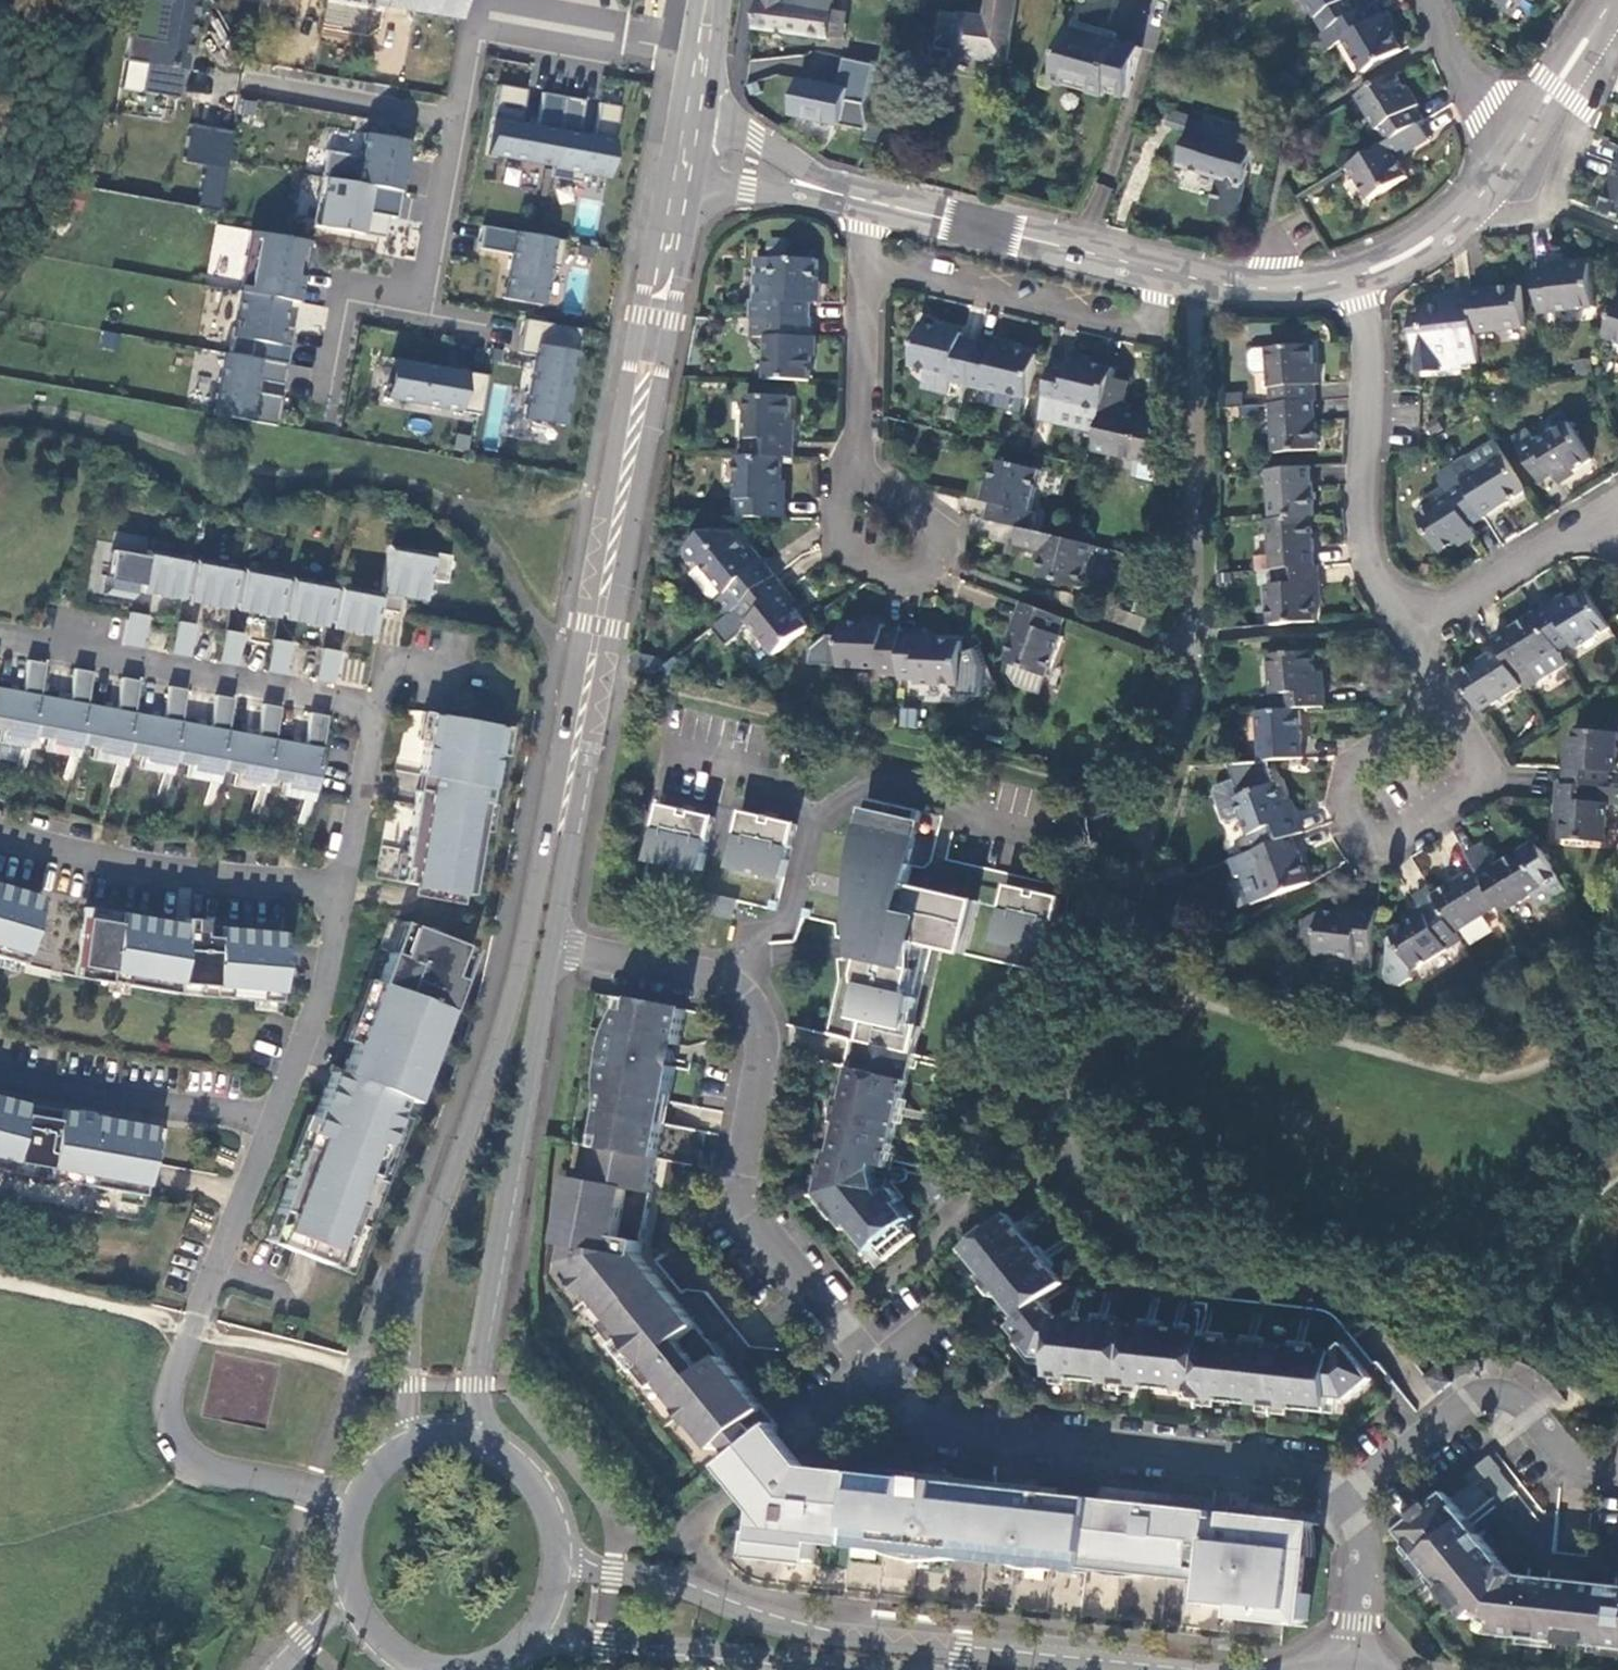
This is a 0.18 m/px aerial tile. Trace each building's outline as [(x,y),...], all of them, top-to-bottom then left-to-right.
[(148,63),(182,70),(196,0),(133,0),(122,59),(148,63)] [(459,19),(460,10),(462,0),(346,0),(459,19)] [(757,30),(832,38),(833,35),(836,12),(838,0),(760,0),(757,30)] [(997,21),(987,20),(962,16),(961,19),(947,16),(941,49),(956,51),(956,56),(1010,65),(1019,0),(1000,0),(997,21)] [(1000,0),(990,0),(987,20),(997,21),(1000,0)] [(1326,32),(1364,9),(1358,0),(1307,0),(1326,32)] [(1345,40),(1366,72),(1403,50),(1383,17),(1378,20),(1369,6),(1364,9),(1326,32),(1316,38),(1325,53),(1345,40)] [(836,12),(833,35),(846,37),(849,14),(836,12)] [(1144,49),(1071,30),(1057,80),(1108,95),(1110,92),(1129,97),(1144,49)] [(857,130),(874,64),(840,56),(833,84),(791,74),(782,112),(857,130)] [(1399,73),(1362,96),(1388,144),(1424,123),(1427,120),(1399,73)] [(552,166),(564,97),(543,93),(537,126),(521,123),(527,90),(499,85),(486,155),(552,166)] [(586,101),(564,97),(552,166),(550,177),(582,183),(583,174),(608,179),(621,107),(601,104),(595,137),(580,134),(586,101)] [(1262,134),(1199,117),(1184,168),(1221,180),(1215,215),(1239,218),(1262,134)] [(1388,144),(1355,165),(1374,199),(1410,176),(1399,158),(1432,137),(1424,123),(1388,144)] [(225,208),(233,129),(189,124),(185,161),(204,163),(200,205),(225,208)] [(873,124),(869,142),(879,144),(882,126),(873,124)] [(882,126),(879,144),(891,146),(896,130),(882,126)] [(326,151),(322,178),(401,191),(411,142),(364,134),(360,157),(326,151)] [(388,217),(397,218),(401,191),(322,178),(314,176),(310,195),(315,196),(309,225),(385,238),(388,217)] [(1606,214),(1617,218),(1617,180),(1606,214)] [(564,240),(483,226),(479,248),(511,254),(503,298),(542,305),(549,266),(559,268),(564,240)] [(310,241),(248,230),(238,292),(299,303),(310,241)] [(759,319),(818,321),(818,305),(823,304),(823,263),(764,263),(763,304),(758,304),(757,319),(759,319)] [(1593,266),(1537,273),(1542,315),(1597,309),(1593,266)] [(1522,292),(1473,297),(1475,307),(1479,340),(1526,334),(1522,292)] [(1475,307),(1473,297),(1453,299),(1454,309),(1440,311),(1426,313),(1415,314),(1422,377),(1444,375),(1444,376),(1467,374),(1467,370),(1482,368),(1480,350),(1479,340),(1475,307)] [(1454,309),(1453,299),(1439,300),(1440,311),(1454,309)] [(519,353),(534,355),(524,413),(563,420),(580,328),(525,319),(519,353)] [(772,380),(816,381),(818,321),(759,319),(758,341),(772,341),(772,380)] [(973,389),(983,344),(966,340),(966,336),(926,326),(915,369),(958,379),(956,385),(973,389)] [(1041,358),(983,344),(973,389),(991,394),(992,390),(1030,399),(1031,399),(1041,358)] [(1257,374),(1272,373),(1274,404),(1276,404),(1317,400),(1318,400),(1314,347),(1256,352),(1251,357),(1252,370),(1257,374)] [(288,364),(224,353),(213,416),(277,427),(282,396),(255,392),(257,380),(284,385),(288,364)] [(396,400),(403,360),(397,359),(390,399),(396,400)] [(480,415),(487,375),(403,360),(396,400),(480,415)] [(1108,416),(1115,384),(1118,374),(1077,364),(1075,368),(1058,363),(1048,407),(1066,412),(1067,406),(1108,416)] [(1167,469),(1170,425),(1126,415),(1132,388),(1115,384),(1108,416),(1099,455),(1140,464),(1167,469)] [(1030,399),(992,390),(991,394),(987,408),(1025,417),(1030,399)] [(754,458),(785,459),(798,460),(799,440),(794,440),(794,399),(751,397),(750,441),(754,440),(754,458)] [(1317,400),(1276,404),(1274,404),(1279,453),(1321,451),(1317,400)] [(563,420),(524,413),(523,418),(562,425),(563,420)] [(1596,461),(1572,423),(1540,444),(1536,438),(1522,448),(1546,485),(1559,477),(1563,481),(1596,461)] [(1500,442),(1456,469),(1487,517),(1530,490),(1500,442)] [(745,501),(744,518),(790,519),(791,501),(785,500),(785,459),(754,458),(742,457),(741,501),(745,501)] [(994,505),(990,521),(1022,529),(1036,531),(1040,515),(1035,514),(1044,473),(1001,463),(991,504),(994,505)] [(1166,485),(1167,469),(1140,464),(1137,477),(1166,485)] [(1312,517),(1315,517),(1311,468),(1266,472),(1271,521),(1312,517)] [(1475,530),(1490,520),(1487,517),(1456,469),(1443,478),(1450,489),(1450,491),(1455,499),(1423,520),(1445,557),(1479,536),(1475,530)] [(1272,570),(1275,570),(1317,568),(1312,517),(1271,521),(1267,521),(1272,570)] [(1036,531),(1022,529),(1018,544),(1048,551),(1043,577),(1085,587),(1096,546),(1091,544),(1036,531)] [(744,607),(779,579),(767,564),(763,568),(735,536),(708,532),(690,550),(690,557),(694,566),(701,567),(703,565),(729,597),(719,605),(730,618),(744,607)] [(449,563),(389,551),(380,600),(377,615),(396,619),(400,603),(423,608),(428,587),(444,590),(449,563)] [(142,590),(148,561),(113,554),(104,598),(131,603),(134,589),(142,590)] [(180,604),(188,561),(149,554),(148,561),(142,590),(140,597),(180,604)] [(1143,561),(1141,587),(1156,588),(1158,564),(1143,561)] [(228,614),(236,571),(196,563),(188,606),(228,614)] [(1275,626),(1316,623),(1315,584),(1320,583),(1319,568),(1317,568),(1275,570),(1277,587),(1271,588),(1275,626)] [(284,580),(244,572),(235,615),(276,623),(284,580)] [(779,579),(744,607),(756,620),(752,624),(780,656),(815,628),(789,597),(792,594),(779,579)] [(332,590),(292,582),(284,625),(323,633),(332,590)] [(1614,629),(1589,591),(1556,610),(1553,605),(1539,613),(1564,652),(1564,653),(1577,645),(1581,650),(1614,629)] [(380,600),(340,592),(332,634),(371,642),(377,615),(380,600)] [(1069,620),(1026,603),(1018,622),(1024,623),(1008,662),(1013,664),(1051,678),(1053,678),(1067,641),(1062,638),(1069,620)] [(1539,613),(1497,640),(1504,652),(1526,687),(1528,692),(1571,664),(1564,653),(1564,652),(1539,613)] [(121,648),(139,652),(146,620),(127,616),(121,648)] [(193,629),(175,626),(169,658),(187,661),(193,629)] [(905,636),(905,632),(888,631),(889,628),(847,626),(844,669),(886,672),(887,676),(903,677),(905,636)] [(241,639),(223,635),(217,667),(235,671),(241,639)] [(925,636),(905,636),(903,677),(903,681),(921,681),(922,686),(963,689),(965,643),(925,641),(925,636)] [(289,648),(271,645),(265,677),(283,680),(289,648)] [(1504,652),(1461,679),(1483,714),(1526,687),(1504,652)] [(337,658),(319,654),(313,686),(331,690),(337,658)] [(1286,710),(1303,709),(1329,706),(1327,691),(1320,691),(1316,654),(1274,656),(1277,694),(1284,695),(1286,710)] [(347,658),(345,680),(361,681),(363,660),(347,658)] [(0,691),(0,733),(30,738),(37,698),(44,666),(27,663),(20,695),(0,691)] [(1051,678),(1013,664),(1011,674),(1019,689),(1044,696),(1051,678)] [(67,704),(37,698),(30,738),(76,748),(84,708),(91,676),(73,672),(67,704)] [(114,713),(84,708),(76,748),(123,757),(131,717),(138,685),(120,681),(114,713)] [(161,723),(131,717),(123,757),(170,766),(178,726),(185,694),(167,691),(161,723)] [(178,726),(170,766),(217,775),(225,735),(231,703),(214,700),(208,732),(178,726)] [(225,735),(217,775),(264,785),(272,745),(278,713),(261,709),(255,741),(225,735)] [(1265,763),(1306,760),(1303,709),(1286,710),(1260,712),(1265,763)] [(272,745),(264,785),(311,794),(325,722),(308,718),(302,751),(272,745)] [(455,725),(429,720),(417,783),(428,785),(425,799),(415,797),(399,873),(404,874),(401,889),(417,893),(465,902),(484,811),(499,734),(469,728),(469,723),(456,721),(455,725)] [(1568,785),(1612,788),(1613,772),(1617,772),(1617,770),(1617,735),(1578,732),(1576,770),(1569,770),(1568,785)] [(1249,856),(1253,854),(1294,839),(1304,835),(1299,819),(1293,821),(1278,786),(1243,800),(1236,783),(1218,791),(1215,797),(1225,824),(1232,827),(1245,821),(1252,837),(1243,841),(1249,856)] [(1564,784),(1563,801),(1569,801),(1568,822),(1567,841),(1611,844),(1613,806),(1617,806),(1617,788),(1612,788),(1568,785),(1564,784)] [(877,798),(863,852),(870,854),(865,879),(885,884),(875,921),(884,924),(882,932),(928,943),(970,952),(984,901),(918,884),(923,864),(915,862),(928,810),(877,798)] [(1569,801),(1563,801),(1561,822),(1568,822),(1569,801)] [(691,808),(670,804),(661,841),(658,857),(679,862),(680,860),(688,862),(688,864),(711,869),(723,815),(702,810),(695,835),(685,833),(691,808)] [(695,835),(702,810),(691,808),(685,833),(695,835)] [(773,817),(751,811),(738,864),(761,869),(761,867),(770,869),(770,872),(792,877),(804,824),(780,818),(775,840),(778,841),(777,848),(764,845),(766,839),(768,839),(773,817)] [(775,840),(780,818),(773,817),(768,839),(766,839),(764,845),(777,848),(778,841),(775,840)] [(1274,900),(1312,886),(1294,839),(1253,854),(1272,900),(1274,900)] [(1528,852),(1487,877),(1505,909),(1508,913),(1549,885),(1528,852)] [(1487,877),(1481,871),(1438,897),(1442,905),(1462,935),(1505,909),(1487,877)] [(1067,897),(1015,884),(1003,938),(1023,943),(1024,941),(1035,944),(1035,946),(1056,951),(1067,897)] [(15,967),(36,900),(0,889),(0,962),(15,967)] [(744,901),(708,892),(704,906),(704,907),(741,916),(744,901)] [(1462,935),(1442,905),(1395,935),(1418,971),(1466,943),(1462,935)] [(177,927),(80,910),(70,969),(102,975),(100,985),(169,998),(170,987),(205,990),(204,1001),(270,1008),(275,954),(276,938),(196,930),(197,924),(179,921),(177,927)] [(1375,969),(1381,913),(1365,912),(1364,918),(1326,915),(1323,957),(1358,962),(1358,967),(1375,969)] [(1323,957),(1326,915),(1307,922),(1304,954),(1323,957)] [(882,932),(873,931),(867,956),(874,959),(870,979),(922,992),(928,968),(921,966),(928,943),(882,932)] [(428,940),(407,932),(395,963),(385,959),(336,1081),(326,1076),(301,1139),(311,1143),(306,1157),(295,1153),(271,1215),(280,1219),(268,1249),(309,1265),(320,1270),(332,1239),(342,1243),(354,1212),(344,1207),(368,1148),(378,1153),(397,1105),(407,1109),(420,1078),(410,1074),(434,1014),(444,1019),(457,987),(446,983),(459,953),(438,944),(440,939),(430,935),(428,940)] [(872,1018),(864,1047),(839,1042),(838,1048),(833,1067),(837,1068),(812,1183),(813,1187),(868,1256),(877,1250),(887,1262),(918,1237),(908,1225),(917,1218),(894,1191),(884,1199),(879,1191),(871,1174),(873,1167),(888,1170),(914,1058),(918,1059),(927,1025),(919,1022),(927,998),(921,996),(922,992),(870,979),(871,986),(874,987),(865,1017),(872,1018)] [(608,1111),(602,1147),(659,1158),(678,1067),(659,1063),(665,1041),(683,1044),(689,1009),(631,998),(624,1033),(618,1032),(613,1056),(624,1059),(614,1113),(608,1111)] [(678,1067),(683,1044),(665,1041),(659,1063),(678,1067)] [(148,1130),(84,1118),(84,1116),(67,1112),(66,1115),(19,1106),(0,1101),(0,1173),(3,1174),(5,1164),(39,1171),(37,1181),(135,1200),(140,1172),(148,1130)] [(595,1294),(617,1322),(665,1283),(642,1256),(659,1158),(602,1147),(596,1181),(579,1178),(565,1243),(574,1248),(572,1263),(583,1279),(580,1281),(591,1297),(595,1294)] [(698,1151),(694,1165),(711,1169),(715,1154),(698,1151)] [(1009,1218),(963,1255),(1017,1324),(1010,1330),(1039,1366),(1051,1367),(1050,1378),(1200,1394),(1199,1400),(1312,1413),(1313,1405),(1330,1407),(1331,1400),(1348,1402),(1375,1381),(1346,1346),(1336,1352),(1205,1338),(1206,1332),(1056,1318),(1045,1303),(1067,1285),(1011,1217),(1010,1218),(1009,1218)] [(699,1425),(718,1453),(728,1444),(739,1459),(776,1429),(779,1426),(767,1411),(730,1366),(665,1283),(617,1322),(610,1327),(622,1342),(620,1347),(641,1374),(648,1374),(659,1388),(666,1384),(685,1408),(683,1411),(695,1426),(699,1425)] [(1455,1383),(1443,1368),(1428,1379),(1441,1394),(1455,1383)] [(776,1429),(739,1459),(729,1467),(731,1469),(777,1431),(776,1429)] [(742,1484),(764,1511),(803,1463),(789,1446),(777,1431),(731,1469),(742,1484)] [(1490,1477),(1485,1481),(1504,1504),(1518,1493),(1491,1459),(1482,1467),(1490,1477)] [(751,1583),(772,1592),(1085,1626),(1099,1503),(995,1492),(928,1485),(849,1477),(811,1473),(803,1463),(764,1511),(724,1559),(730,1566),(734,1571),(744,1580),(751,1583)] [(1516,1577),(1448,1494),(1399,1532),(1424,1562),(1429,1558),(1441,1573),(1437,1577),(1473,1623),(1482,1613),(1502,1624),(1499,1637),(1524,1640),(1525,1633),(1543,1635),(1543,1641),(1613,1649),(1614,1643),(1617,1643),(1617,1588),(1516,1577)] [(1085,1626),(1287,1647),(1289,1628),(1290,1622),(1313,1624),(1316,1597),(1306,1596),(1311,1557),(1315,1558),(1318,1525),(1267,1520),(1202,1513),(1141,1507),(1099,1503),(1085,1626)] [(901,1612),(878,1611),(878,1620),(900,1621),(901,1612)] [(948,1619),(925,1617),(925,1626),(947,1628),(948,1619)]
